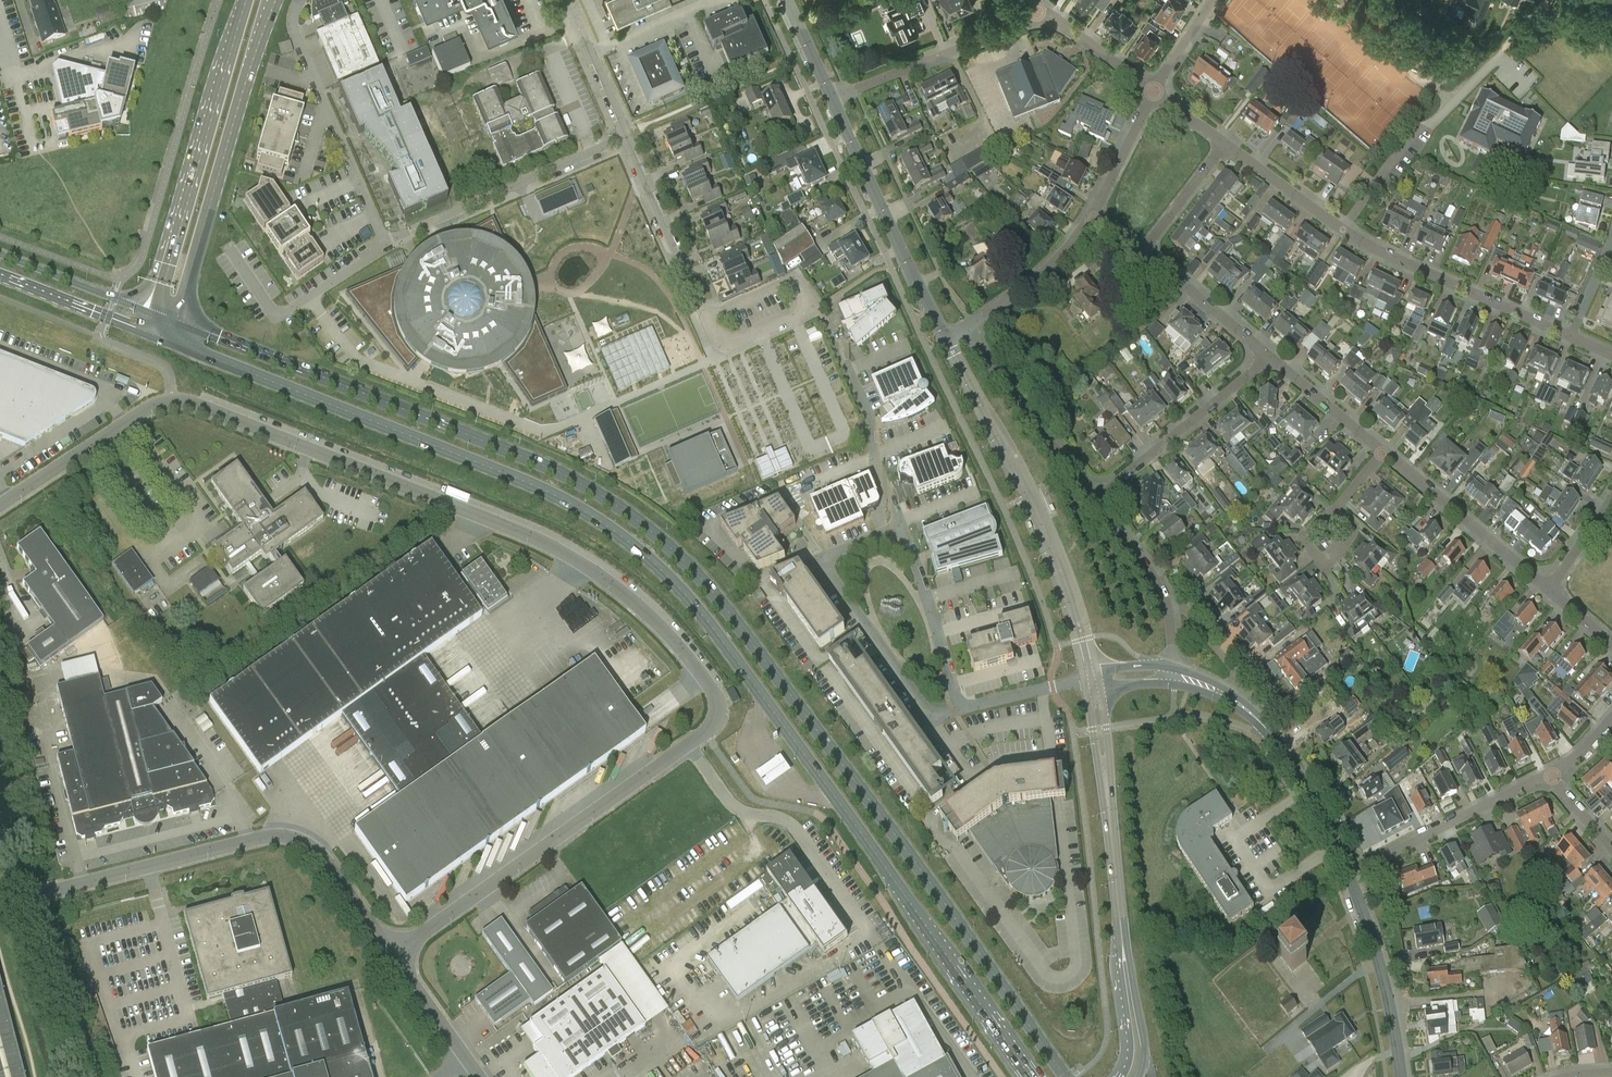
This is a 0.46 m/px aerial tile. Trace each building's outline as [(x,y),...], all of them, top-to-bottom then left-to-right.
[(54,5),(52,0),(33,0),(29,1),(32,10),(31,10),(42,43),(65,36),(55,5),(54,5)] [(313,2),(312,5),(312,7),(312,10),(312,13),(312,17),(312,20),(312,23),(313,22),(313,21),(319,18),(324,31),(316,34),(337,84),(378,66),(357,17),(346,21),(340,9),(348,6),(345,0),(313,0),(313,2)] [(415,3),(418,9),(421,8),(426,19),(462,4),(462,5),(464,7),(467,8),(469,8),(472,8),(474,14),(479,25),(487,44),(518,30),(505,0),(416,0),(415,3)] [(620,17),(658,0),(612,0),(620,17)] [(909,37),(918,33),(911,15),(918,12),(919,14),(926,12),(921,0),(918,0),(906,5),(905,3),(899,6),(900,8),(890,12),(893,17),(889,19),(889,21),(888,22),(892,30),(893,30),(894,32),(895,32),(899,40),(900,39),(900,41),(902,40),(902,41),(910,37),(909,37)] [(961,12),(955,0),(941,0),(949,17),(961,12)] [(961,12),(973,7),(970,0),(955,0),(961,12)] [(1077,2),(1088,11),(1094,4),(1100,8),(1105,0),(1078,0),(1077,2)] [(1178,16),(1179,14),(1181,14),(1183,11),(1183,9),(1187,3),(1182,0),(1166,0),(1163,5),(1178,16)] [(1482,18),(1489,0),(1458,0),(1458,2),(1470,7),(1468,12),(1482,18)] [(1103,22),(1115,31),(1128,14),(1125,12),(1128,8),(1122,3),(1118,9),(1115,7),(1108,15),(1103,22)] [(1178,19),(1178,16),(1163,5),(1159,12),(1155,9),(1151,15),(1171,27),(1174,22),(1176,22),(1178,19)] [(116,20),(112,6),(95,11),(97,17),(98,20),(99,25),(116,20)] [(1133,12),(1130,16),(1128,14),(1115,31),(1126,40),(1138,25),(1134,22),(1139,16),(1133,12)] [(769,56),(754,22),(747,26),(742,15),(706,31),(712,46),(720,43),(732,72),(769,56)] [(1387,20),(1393,25),(1397,21),(1391,16),(1387,20)] [(1167,32),(1148,19),(1144,25),(1141,29),(1146,33),(1135,47),(1148,56),(1167,32)] [(847,53),(853,51),(847,35),(840,38),(847,53)] [(293,52),(290,42),(278,45),(281,56),(293,52)] [(470,67),(459,42),(433,53),(432,54),(443,79),(470,67)] [(406,57),(410,67),(430,58),(426,48),(406,57)] [(682,91),(663,48),(634,61),(642,79),(643,79),(645,83),(641,84),(648,100),(651,99),(653,104),(682,91)] [(1221,48),(1217,53),(1226,60),(1230,54),(1221,48)] [(1013,120),(1060,102),(1058,96),(1060,96),(1060,97),(1076,73),(1078,74),(1079,74),(1071,69),(1058,60),(1046,52),(1047,54),(1036,58),(1023,64),(1024,68),(1017,71),(1014,67),(995,74),(1006,104),(1013,120)] [(1444,69),(1424,52),(1421,56),(1441,72),(1444,69)] [(1206,84),(1218,69),(1203,57),(1196,66),(1199,68),(1192,76),(1199,81),(1200,80),(1206,84)] [(1428,78),(1436,68),(1430,63),(1421,73),(1428,78)] [(505,64),(488,71),(491,79),(508,71),(505,64)] [(58,65),(52,71),(62,115),(50,118),(54,131),(55,131),(58,141),(68,139),(101,131),(119,127),(123,110),(125,110),(134,75),(135,70),(119,66),(119,69),(108,66),(105,77),(58,65)] [(1258,74),(1266,80),(1270,75),(1262,68),(1258,74)] [(1231,88),(1236,82),(1218,69),(1206,84),(1213,90),(1213,91),(1212,94),(1212,95),(1213,96),(1213,97),(1215,98),(1216,98),(1217,98),(1218,98),(1220,97),(1228,86),(1231,88)] [(381,75),(340,93),(359,137),(364,134),(368,140),(373,146),(379,152),(385,159),(390,165),(394,172),(398,180),(388,182),(404,220),(447,201),(410,114),(407,115),(405,111),(398,112),(381,75)] [(955,85),(950,75),(936,82),(946,103),(957,98),(960,106),(966,103),(957,84),(955,85)] [(491,138),(494,145),(492,146),(502,170),(544,151),(566,141),(556,118),(556,117),(553,119),(554,117),(552,113),(550,112),(553,111),(538,77),(515,87),(521,99),(522,101),(520,100),(504,108),(503,109),(502,108),(503,107),(495,91),(474,101),(473,101),(480,117),(489,138),(489,139),(491,138)] [(703,81),(691,86),(695,95),(707,89),(703,81)] [(933,119),(939,116),(935,109),(946,103),(936,82),(921,89),(926,99),(924,100),(933,119)] [(1245,90),(1253,97),(1258,91),(1250,85),(1245,90)] [(752,108),(765,102),(776,128),(792,121),(778,91),(762,98),(759,90),(746,95),(752,108)] [(1255,106),(1245,120),(1255,128),(1281,95),(1277,92),(1273,97),(1270,95),(1263,103),(1266,105),(1263,109),(1262,111),(1255,106)] [(918,104),(912,93),(907,95),(912,107),(918,104)] [(303,113),(300,112),(303,101),(279,94),(276,105),(272,104),(268,117),(257,158),(260,159),(257,170),(281,177),(284,166),(288,167),(294,144),(298,145),(298,137),(297,136),(303,113)] [(1498,102),(1498,101),(1492,98),(1483,94),(1477,106),(1476,105),(1470,117),(1472,117),(1469,122),(1460,141),(1490,155),(1496,143),(1524,156),(1541,122),(1525,114),(1525,115),(1498,102)] [(1273,119),(1273,118),(1269,113),(1272,109),(1280,115),(1286,108),(1277,101),(1281,96),(1281,95),(1255,128),(1261,132),(1261,133),(1261,134),(1261,135),(1262,136),(1263,137),(1265,137),(1266,137),(1267,136),(1268,137),(1279,123),(1273,119)] [(901,120),(900,119),(906,116),(901,106),(908,102),(905,96),(886,106),(887,108),(878,113),(880,117),(886,128),(901,120)] [(961,109),(966,119),(975,115),(970,105),(961,109)] [(1071,138),(1077,123),(1091,130),(1089,135),(1104,141),(1107,133),(1103,131),(1106,123),(1110,125),(1114,115),(1103,110),(1100,116),(1077,106),(1074,115),(1071,113),(1066,126),(1062,125),(1059,132),(1071,138)] [(699,111),(702,118),(712,115),(709,107),(699,111)] [(736,120),(742,117),(739,109),(732,112),(736,120)] [(1300,120),(1293,114),(1285,124),(1293,130),(1300,120)] [(1323,130),(1328,125),(1316,115),(1312,121),(1323,130)] [(670,149),(689,140),(686,134),(692,131),(690,125),(687,119),(674,125),(677,131),(664,136),(670,149)] [(905,130),(901,120),(886,128),(892,142),(902,137),(903,138),(922,129),(919,123),(905,130)] [(1571,129),(1568,125),(1562,132),(1561,138),(1570,139),(1571,129)] [(1282,146),(1297,156),(1304,145),(1290,135),(1282,146)] [(698,145),(692,147),(689,140),(670,149),(675,161),(687,156),(689,162),(703,156),(698,145)] [(997,141),(990,144),(997,156),(1003,153),(997,141)] [(1067,156),(1073,158),(1077,145),(1072,143),(1067,156)] [(991,160),(997,156),(990,144),(984,148),(991,160)] [(911,156),(902,161),(909,176),(924,169),(924,168),(930,165),(925,155),(932,151),(929,145),(910,154),(911,156)] [(1609,147),(1588,145),(1587,154),(1583,153),(1581,167),(1575,166),(1573,178),(1604,182),(1605,169),(1601,169),(1602,165),(1607,165),(1609,147)] [(787,152),(784,146),(772,152),(775,158),(787,152)] [(1090,148),(1084,146),(1080,157),(1086,160),(1090,148)] [(1016,154),(1016,149),(1012,147),(1008,150),(1008,154),(1013,156),(1016,154)] [(979,151),(986,163),(991,160),(984,148),(979,151)] [(973,154),(979,166),(986,163),(979,151),(973,154)] [(789,154),(773,162),(767,165),(772,175),(788,167),(791,173),(799,169),(802,176),(821,167),(814,154),(794,164),(789,154)] [(973,154),(967,157),(974,169),(979,166),(973,154)] [(1328,181),(1336,187),(1349,169),(1327,154),(1317,169),(1330,179),(1328,181)] [(731,155),(722,157),(725,171),(734,170),(731,155)] [(968,172),(974,169),(967,157),(961,160),(968,172)] [(1078,189),(1086,172),(1071,164),(1060,159),(1055,168),(1066,174),(1062,181),(1078,189)] [(961,160),(956,163),(963,175),(966,173),(968,172),(961,160)] [(687,191),(705,183),(702,176),(710,173),(708,167),(705,161),(691,167),(693,173),(681,178),(687,191)] [(956,163),(950,167),(956,179),(963,175),(956,163)] [(1411,168),(1421,177),(1426,167),(1417,163),(1411,168)] [(740,176),(745,174),(741,165),(737,167),(740,176)] [(990,172),(986,165),(972,173),(976,180),(990,172)] [(1479,168),(1475,166),(1472,172),(1478,175),(1480,171),(1479,168)] [(808,189),(827,180),(821,167),(802,176),(808,189)] [(1035,173),(1059,187),(1062,181),(1041,168),(1041,169),(1038,167),(1035,173)] [(942,172),(929,179),(924,169),(909,176),(916,190),(925,185),(926,187),(945,178),(942,172)] [(960,186),(967,182),(970,181),(966,173),(963,175),(956,179),(960,186)] [(1244,187),(1225,173),(1215,185),(1226,194),(1225,194),(1227,195),(1234,200),(1244,187)] [(1450,178),(1444,175),(1439,185),(1446,188),(1450,178)] [(750,187),(758,184),(755,176),(747,179),(750,187)] [(288,211),(289,211),(272,186),(260,182),(258,191),(245,200),(264,228),(267,232),(265,234),(280,256),(283,255),(286,259),(285,260),(297,278),(323,261),(311,242),(310,243),(307,239),(309,237),(294,214),(291,216),(288,211)] [(538,197),(546,216),(578,202),(569,182),(534,197),(534,198),(538,197)] [(716,187),(708,190),(705,183),(687,191),(692,203),(704,198),(707,204),(721,198),(716,187)] [(1226,194),(1215,185),(1206,197),(1224,211),(1224,210),(1219,206),(1227,195),(1225,194),(1226,194)] [(1035,196),(1031,201),(1042,211),(1047,205),(1063,215),(1071,202),(1055,192),(1055,193),(1049,189),(1041,201),(1035,196)] [(747,198),(744,191),(732,196),(734,203),(747,198)] [(791,208),(805,201),(801,192),(787,199),(791,208)] [(932,220),(934,224),(936,224),(937,226),(951,218),(945,207),(953,202),(948,194),(939,199),(941,202),(928,210),(932,218),(932,220)] [(1573,219),(1575,221),(1575,224),(1578,225),(1577,227),(1576,226),(1576,227),(1588,233),(1589,232),(1588,232),(1589,228),(1596,230),(1599,217),(1596,216),(1598,210),(1600,210),(1603,199),(1583,194),(1580,205),(1582,206),(1581,211),(1578,211),(1578,212),(1577,212),(1573,219)] [(1255,195),(1245,208),(1250,212),(1260,199),(1255,195)] [(753,200),(756,206),(762,203),(759,197),(753,200)] [(1224,211),(1206,197),(1198,208),(1210,218),(1215,222),(1213,225),(1218,228),(1222,222),(1218,219),(1224,211)] [(1405,208),(1394,231),(1408,237),(1415,221),(1420,223),(1427,209),(1409,200),(1405,208)] [(826,218),(816,223),(820,231),(846,218),(842,210),(843,208),(841,205),(839,204),(838,203),(830,207),(827,201),(819,205),(826,218)] [(1039,215),(1042,211),(1031,201),(1027,207),(1032,211),(1028,217),(1034,221),(1029,227),(1043,239),(1053,227),(1052,225),(1039,215)] [(781,206),(784,213),(791,209),(791,207),(788,202),(781,206)] [(700,221),(705,233),(724,225),(731,222),(726,210),(723,203),(707,210),(709,216),(700,221)] [(1262,216),(1273,224),(1282,211),(1271,203),(1262,216)] [(1383,226),(1394,231),(1405,208),(1399,206),(1397,210),(1391,208),(1383,226)] [(1450,219),(1455,208),(1450,206),(1445,216),(1450,219)] [(1210,218),(1198,208),(1188,220),(1199,228),(1200,228),(1209,235),(1210,234),(1203,230),(1201,229),(1210,218)] [(1246,218),(1250,212),(1245,208),(1240,215),(1246,218)] [(791,210),(791,209),(784,213),(785,214),(778,218),(786,229),(793,225),(796,229),(772,244),(782,266),(814,245),(801,225),(801,226),(791,210)] [(1466,212),(1459,209),(1451,226),(1457,229),(1466,212)] [(1295,220),(1282,211),(1273,224),(1285,233),(1295,220)] [(754,218),(752,213),(743,217),(745,222),(754,218)] [(1452,258),(1470,266),(1478,249),(1489,254),(1506,218),(1496,214),(1486,237),(1470,229),(1466,239),(1462,237),(1452,258)] [(1425,225),(1417,242),(1428,247),(1442,217),(1437,215),(1431,228),(1425,225)] [(1245,229),(1251,233),(1260,220),(1254,216),(1245,229)] [(1441,253),(1449,236),(1443,234),(1449,221),(1442,217),(1428,247),(1441,253)] [(407,265),(406,267),(390,274),(345,294),(408,372),(418,360),(420,362),(422,363),(424,365),(426,366),(427,367),(428,368),(430,369),(432,370),(434,371),(436,372),(439,373),(441,374),(443,374),(445,375),(448,376),(450,376),(453,377),(455,377),(457,377),(460,377),(462,378),(465,378),(467,377),(470,377),(472,377),(474,377),(477,376),(479,376),(481,375),(484,375),(486,374),(488,373),(491,372),(493,371),(495,370),(497,369),(499,368),(500,367),(501,367),(504,365),(532,406),(567,391),(534,316),(534,314),(534,311),(534,309),(534,306),(534,304),(534,302),(534,299),(533,297),(533,294),(533,292),(532,290),(531,287),(531,286),(531,285),(530,283),(529,280),(528,278),(527,276),(526,274),(525,272),(523,270),(522,268),(521,266),(519,264),(518,262),(516,260),(514,258),(513,256),(511,255),(509,253),(507,252),(493,219),(462,237),(460,237),(457,237),(455,237),(452,238),(450,238),(448,239),(445,239),(443,240),(441,241),(438,242),(436,243),(434,244),(431,245),(429,246),(427,247),(425,249),(423,250),(421,251),(419,253),(417,255),(415,256),(414,258),(412,260),(410,262),(409,263),(407,265)] [(1198,244),(1194,241),(1199,236),(1205,240),(1209,235),(1200,228),(1199,228),(1188,220),(1180,232),(1197,245),(1198,244)] [(1548,229),(1552,228),(1553,224),(1546,221),(1543,228),(1548,229)] [(1230,228),(1222,222),(1218,228),(1228,235),(1231,231),(1229,229),(1230,228)] [(733,227),(726,230),(724,225),(705,233),(710,245),(723,240),(725,246),(739,240),(736,233),(733,227)] [(368,226),(358,232),(364,241),(374,235),(368,226)] [(1298,250),(1303,254),(1316,236),(1305,228),(1296,241),(1301,245),(1298,250)] [(1580,234),(1567,229),(1564,236),(1577,241),(1580,234)] [(1180,232),(1171,243),(1189,256),(1197,245),(1180,232)] [(767,235),(760,238),(763,246),(770,243),(767,235)] [(1269,255),(1275,259),(1281,251),(1280,250),(1287,239),(1283,236),(1269,255)] [(1328,245),(1316,236),(1303,254),(1315,262),(1318,257),(1319,258),(1328,245)] [(857,241),(855,237),(838,246),(838,245),(829,251),(836,264),(847,258),(862,249),(861,247),(862,246),(860,242),(857,241)] [(1286,255),(1294,244),(1287,239),(1280,250),(1281,251),(1286,255)] [(1601,245),(1590,240),(1585,251),(1596,256),(1601,245)] [(1210,253),(1215,257),(1219,253),(1224,247),(1218,241),(1209,251),(1211,252),(1210,253)] [(1229,241),(1224,247),(1219,253),(1224,258),(1234,246),(1229,241)] [(1511,249),(1513,250),(1516,243),(1511,241),(1507,248),(1511,249)] [(733,259),(721,264),(726,277),(746,268),(743,262),(750,259),(745,247),(731,253),(733,259)] [(1528,257),(1525,263),(1530,266),(1532,261),(1537,249),(1533,247),(1532,247),(1530,252),(1528,257)] [(863,264),(869,260),(862,249),(847,258),(852,265),(846,269),(849,274),(861,267),(860,265),(863,264)] [(1495,264),(1490,274),(1502,279),(1510,263),(1505,261),(1507,256),(1508,254),(1497,249),(1491,262),(1495,264)] [(1507,256),(1512,259),(1513,258),(1514,254),(1516,251),(1511,249),(1508,254),(1507,256)] [(986,283),(996,276),(990,268),(1000,260),(993,250),(978,261),(980,263),(966,273),(976,286),(984,281),(986,283)] [(1528,257),(1530,252),(1529,252),(1525,250),(1520,261),(1525,263),(1528,257)] [(401,251),(386,258),(391,269),(406,262),(401,251)] [(1332,280),(1337,283),(1351,259),(1338,252),(1330,265),(1337,269),(1334,274),(1335,275),(1332,280)] [(1206,267),(1215,257),(1210,253),(1201,263),(1206,267)] [(1250,272),(1256,277),(1264,267),(1269,261),(1263,257),(1250,272)] [(1510,263),(1502,279),(1515,285),(1525,263),(1520,261),(1513,258),(1510,264),(1510,263)] [(814,265),(811,259),(799,266),(803,272),(814,265)] [(1104,266),(1098,259),(1087,268),(1092,275),(1104,266)] [(1209,275),(1220,285),(1238,265),(1231,260),(1228,263),(1223,259),(1209,275)] [(1363,267),(1351,259),(1337,283),(1343,287),(1349,277),(1355,280),(1363,267)] [(1303,282),(1308,285),(1322,264),(1317,261),(1303,282)] [(1525,263),(1515,285),(1528,291),(1535,275),(1531,273),(1535,262),(1532,261),(1530,266),(1525,263)] [(1329,268),(1322,264),(1308,285),(1315,289),(1329,268)] [(1563,264),(1559,273),(1565,276),(1569,267),(1563,264)] [(772,270),(776,279),(786,274),(782,265),(772,270)] [(1232,295),(1249,275),(1238,265),(1220,285),(1232,295)] [(1186,271),(1191,275),(1195,270),(1190,266),(1186,271)] [(1269,271),(1264,267),(1256,277),(1252,281),(1257,286),(1269,271)] [(756,272),(749,275),(746,268),(726,277),(732,289),(744,284),(747,290),(761,284),(756,272)] [(1374,273),(1367,287),(1365,291),(1359,288),(1354,300),(1345,318),(1352,322),(1356,314),(1353,313),(1359,302),(1360,303),(1364,295),(1376,301),(1387,280),(1374,273)] [(1562,283),(1565,276),(1559,273),(1556,280),(1562,283)] [(826,287),(830,293),(835,289),(846,282),(842,275),(831,282),(832,284),(826,287)] [(1099,295),(1086,278),(1076,286),(1081,293),(1074,299),(1091,321),(1101,314),(1091,301),(1099,295)] [(1400,286),(1387,280),(1376,301),(1386,306),(1383,314),(1390,317),(1402,297),(1396,294),(1400,286)] [(1544,281),(1537,297),(1549,302),(1556,286),(1544,281)] [(1348,297),(1354,300),(1359,288),(1354,286),(1348,297)] [(1562,308),(1569,292),(1556,286),(1549,302),(1562,308)] [(1254,289),(1241,304),(1252,313),(1265,298),(1254,289)] [(1307,291),(1300,299),(1309,308),(1317,299),(1307,291)] [(846,332),(844,334),(846,337),(843,339),(846,342),(851,338),(858,347),(895,315),(887,304),(888,303),(883,292),(862,301),(861,299),(848,305),(838,309),(845,326),(842,327),(846,332)] [(1414,292),(1408,305),(1416,309),(1411,323),(1414,324),(1411,329),(1417,331),(1419,327),(1420,327),(1426,314),(1424,313),(1430,300),(1414,292)] [(1128,294),(1118,301),(1123,307),(1132,300),(1128,294)] [(1278,307),(1283,310),(1292,298),(1288,295),(1278,307)] [(1596,321),(1602,324),(1601,326),(1611,331),(1611,295),(1610,300),(1606,299),(1603,305),(1596,321)] [(1269,318),(1277,308),(1265,298),(1252,313),(1265,323),(1269,318)] [(1293,299),(1292,298),(1283,310),(1289,315),(1299,302),(1294,298),(1293,299)] [(1439,332),(1442,325),(1447,328),(1454,311),(1442,305),(1431,328),(1439,332)] [(1167,327),(1179,337),(1192,320),(1181,311),(1177,316),(1176,315),(1171,321),(1172,322),(1167,327)] [(1466,316),(1455,339),(1468,345),(1478,322),(1466,316)] [(1275,331),(1286,341),(1298,326),(1287,317),(1275,331)] [(593,325),(599,339),(613,333),(607,319),(593,325)] [(1193,321),(1192,320),(1179,337),(1180,338),(1175,343),(1186,353),(1191,347),(1203,333),(1199,329),(1201,327),(1200,324),(1196,321),(1193,321)] [(1146,333),(1156,342),(1165,331),(1155,322),(1146,333)] [(1317,339),(1327,327),(1322,322),(1312,334),(1317,339)] [(1363,329),(1375,338),(1379,332),(1368,324),(1363,329)] [(1298,326),(1286,341),(1298,351),(1299,349),(1302,347),(1310,336),(1298,326)] [(1332,331),(1327,327),(1317,339),(1322,343),(1332,331)] [(1415,337),(1422,340),(1426,330),(1420,327),(1415,337)] [(1468,360),(1478,365),(1486,345),(1487,346),(1485,352),(1492,355),(1502,333),(1490,327),(1482,344),(1476,341),(1468,360)] [(600,352),(618,392),(669,369),(651,329),(600,352)] [(1526,344),(1513,338),(1509,348),(1504,346),(1497,361),(1515,369),(1516,366),(1526,344)] [(1455,342),(1447,339),(1441,355),(1450,359),(1455,349),(1452,348),(1455,342)] [(1205,340),(1199,345),(1201,348),(1208,343),(1205,340)] [(1218,342),(1205,352),(1218,368),(1230,358),(1227,355),(1229,353),(1225,347),(1223,349),(1218,342)] [(1309,358),(1308,359),(1319,368),(1334,348),(1330,344),(1326,349),(1324,348),(1320,345),(1312,355),(1309,358)] [(1340,352),(1334,348),(1319,368),(1330,378),(1340,366),(1338,365),(1342,360),(1337,356),(1340,352)] [(1127,365),(1134,360),(1126,349),(1119,354),(1127,365)] [(1347,368),(1356,357),(1359,354),(1359,353),(1354,349),(1354,350),(1353,349),(1342,363),(1347,368)] [(1546,355),(1534,349),(1526,366),(1524,365),(1517,379),(1523,382),(1527,373),(1536,377),(1537,375),(1546,355)] [(1206,378),(1218,368),(1205,352),(1193,362),(1197,367),(1195,369),(1201,375),(1202,374),(1206,378)] [(1360,369),(1364,364),(1362,363),(1365,359),(1359,354),(1356,357),(1347,368),(1352,372),(1357,366),(1360,369)] [(72,416),(91,404),(94,402),(95,400),(96,397),(95,394),(93,392),(91,391),(0,355),(0,437),(9,441),(11,441),(25,447),(26,446),(29,437),(36,440),(40,430),(47,433),(51,423),(58,425),(65,421),(72,416)] [(1559,361),(1546,355),(1537,375),(1544,378),(1543,381),(1547,383),(1549,378),(1551,378),(1559,361)] [(1172,367),(1166,358),(1159,364),(1165,372),(1172,367)] [(1114,374),(1106,364),(1094,373),(1099,380),(1102,378),(1105,381),(1114,374)] [(1421,364),(1417,374),(1428,379),(1432,370),(1421,364)] [(1557,381),(1569,387),(1577,369),(1565,364),(1557,381)] [(922,386),(912,365),(873,382),(885,408),(882,409),(890,419),(882,425),(893,423),(908,419),(920,414),(935,404),(927,395),(929,391),(928,387),(924,386),(922,386)] [(1340,386),(1351,395),(1370,372),(1364,367),(1355,379),(1350,374),(1340,386)] [(1590,375),(1577,369),(1569,387),(1582,392),(1590,375)] [(1432,381),(1442,385),(1446,374),(1436,371),(1432,381)] [(1375,376),(1370,372),(1351,395),(1362,405),(1372,393),(1366,388),(1375,376)] [(1518,376),(1509,372),(1504,382),(1514,386),(1518,376)] [(1184,387),(1173,374),(1163,382),(1160,384),(1153,375),(1148,379),(1155,388),(1160,385),(1165,391),(1175,404),(1186,395),(1181,389),(1184,387)] [(1381,379),(1379,377),(1372,389),(1380,393),(1387,382),(1386,381),(1387,379),(1383,376),(1381,379)] [(1592,389),(1588,396),(1589,396),(1586,404),(1593,407),(1596,399),(1603,402),(1611,385),(1598,378),(1593,389),(1592,389)] [(1141,395),(1146,401),(1140,406),(1153,421),(1165,411),(1153,396),(1158,392),(1155,388),(1148,379),(1142,383),(1147,391),(1141,395)] [(1399,389),(1392,382),(1383,392),(1391,399),(1399,389)] [(1535,399),(1542,403),(1549,389),(1542,385),(1535,399)] [(1129,415),(1141,430),(1153,421),(1140,406),(1134,411),(1129,405),(1126,408),(1113,392),(1109,395),(1103,388),(1100,391),(1107,400),(1109,399),(1110,401),(1118,413),(1122,416),(1127,412),(1129,415)] [(1557,392),(1549,389),(1542,403),(1550,407),(1557,392)] [(1276,393),(1262,391),(1260,409),(1267,410),(1267,417),(1274,418),(1275,407),(1276,407),(1277,403),(1275,403),(1276,393)] [(1570,396),(1566,394),(1562,403),(1566,404),(1570,396)] [(1427,406),(1424,408),(1429,412),(1437,402),(1433,398),(1427,406)] [(1384,424),(1394,433),(1410,415),(1415,420),(1424,408),(1427,406),(1419,399),(1408,413),(1400,405),(1384,424)] [(1110,420),(1118,413),(1110,401),(1102,408),(1108,415),(1107,416),(1110,420)] [(1373,415),(1384,424),(1400,405),(1395,401),(1390,407),(1384,401),(1373,415)] [(1284,406),(1278,411),(1282,414),(1287,409),(1284,406)] [(1285,415),(1281,420),(1278,418),(1273,424),(1282,431),(1286,426),(1293,431),(1305,418),(1293,408),(1286,416),(1285,415)] [(1424,408),(1415,420),(1419,423),(1422,426),(1424,425),(1432,415),(1429,412),(1424,408)] [(1563,421),(1572,425),(1577,413),(1578,412),(1569,408),(1563,421)] [(594,420),(604,445),(619,438),(629,461),(614,467),(614,468),(638,458),(617,410),(594,420)] [(1239,410),(1228,419),(1240,433),(1239,433),(1246,442),(1260,431),(1254,423),(1252,425),(1251,424),(1252,423),(1247,417),(1246,418),(1239,410)] [(1503,425),(1507,417),(1492,410),(1488,419),(1503,425)] [(1568,433),(1577,437),(1586,417),(1577,413),(1572,425),(1568,433)] [(1258,423),(1265,431),(1271,426),(1264,418),(1258,423)] [(1315,426),(1305,418),(1293,431),(1299,436),(1294,441),(1299,446),(1304,440),(1305,441),(1310,435),(1308,434),(1315,426)] [(1240,433),(1228,419),(1217,428),(1224,436),(1223,437),(1228,443),(1224,447),(1231,455),(1234,460),(1235,459),(1243,469),(1248,465),(1240,455),(1242,450),(1249,444),(1248,443),(1246,442),(1239,433),(1240,433)] [(1099,454),(1105,461),(1131,440),(1115,420),(1104,429),(1108,433),(1099,440),(1095,435),(1088,440),(1092,445),(1091,446),(1098,454),(1099,454)] [(1415,428),(1404,441),(1416,451),(1427,438),(1432,432),(1424,425),(1422,426),(1419,423),(1415,428)] [(1545,423),(1542,430),(1548,433),(1551,426),(1545,423)] [(1545,437),(1537,432),(1533,439),(1540,444),(1545,437)] [(724,477),(736,472),(719,433),(707,438),(667,455),(671,464),(668,465),(664,467),(674,490),(681,487),(685,495),(725,478),(724,477)] [(1505,433),(1499,439),(1512,451),(1518,444),(1505,433)] [(1542,445),(1555,450),(1559,439),(1546,434),(1542,445)] [(1208,435),(1197,444),(1209,459),(1214,454),(1219,459),(1224,455),(1219,450),(1221,449),(1216,442),(1214,444),(1208,435)] [(1430,463),(1439,471),(1456,452),(1446,443),(1449,440),(1442,435),(1433,447),(1439,452),(1430,463)] [(1273,437),(1267,442),(1274,452),(1281,446),(1273,437)] [(1593,439),(1590,446),(1609,455),(1611,448),(1593,439)] [(170,441),(156,448),(163,462),(177,455),(170,441)] [(1509,449),(1504,445),(1499,441),(1495,445),(1505,454),(1509,449)] [(945,447),(947,452),(957,448),(956,443),(945,447)] [(1202,464),(1209,459),(1197,444),(1186,453),(1193,461),(1191,463),(1196,469),(1197,468),(1202,473),(1207,469),(1202,464)] [(1320,462),(1327,468),(1344,449),(1341,447),(1339,449),(1336,446),(1333,449),(1328,445),(1319,456),(1314,452),(1307,461),(1315,468),(1320,462)] [(1478,445),(1469,457),(1475,462),(1485,450),(1478,445)] [(1278,454),(1292,468),(1303,457),(1295,450),(1292,453),(1285,446),(1278,454)] [(1498,451),(1494,447),(1479,463),(1485,468),(1498,451)] [(580,459),(591,457),(589,448),(578,451),(580,459)] [(755,461),(763,479),(793,466),(785,449),(773,454),(770,448),(764,450),(767,456),(755,461)] [(1347,452),(1344,449),(1327,468),(1335,474),(1329,481),(1338,488),(1346,479),(1341,475),(1350,464),(1345,459),(1348,456),(1345,454),(1347,452)] [(1532,460),(1540,465),(1547,454),(1539,449),(1532,460)] [(963,464),(963,463),(962,463),(961,463),(960,463),(959,463),(958,463),(957,463),(954,461),(953,461),(952,461),(951,461),(950,461),(948,461),(944,450),(906,464),(905,465),(903,466),(902,467),(901,469),(900,470),(899,471),(899,472),(899,473),(898,475),(898,476),(898,477),(898,478),(899,479),(899,480),(900,482),(901,481),(902,481),(904,481),(905,481),(908,483),(910,484),(912,484),(914,483),(918,495),(957,480),(958,479),(959,478),(961,476),(962,475),(963,474),(963,473),(963,472),(964,471),(964,470),(964,469),(964,468),(964,466),(964,465),(963,464)] [(1459,469),(1465,474),(1475,462),(1469,457),(1466,460),(1456,452),(1439,471),(1441,473),(1441,475),(1445,478),(1447,478),(1450,480),(1459,469)] [(1568,454),(1564,460),(1564,461),(1569,464),(1569,463),(1571,465),(1575,458),(1568,454)] [(1243,471),(1244,470),(1243,469),(1235,459),(1234,460),(1231,455),(1225,460),(1241,480),(1247,475),(1243,471)] [(1276,477),(1287,468),(1280,458),(1268,467),(1276,477)] [(1579,470),(1595,481),(1599,475),(1598,474),(1602,468),(1595,464),(1587,458),(1579,470)] [(1529,463),(1528,462),(1524,469),(1519,477),(1525,481),(1536,464),(1530,460),(1529,463)] [(1190,474),(1184,468),(1183,469),(1176,461),(1165,470),(1182,490),(1193,481),(1188,475),(1190,474)] [(1569,463),(1569,464),(1561,476),(1571,482),(1586,491),(1590,486),(1591,487),(1595,481),(1579,470),(1571,465),(1569,463)] [(237,466),(211,484),(235,518),(242,528),(261,555),(265,561),(269,558),(275,554),(323,520),(304,494),(273,516),(255,492),(237,466)] [(777,480),(795,506),(806,501),(799,484),(805,480),(800,469),(777,480)] [(1274,477),(1270,472),(1260,479),(1264,485),(1274,477)] [(1465,493),(1475,501),(1483,491),(1474,483),(1478,478),(1474,475),(1466,485),(1470,488),(1465,493)] [(821,524),(817,526),(817,530),(819,531),(823,530),(827,538),(864,522),(861,515),(877,507),(879,505),(880,502),(877,494),(870,476),(811,501),(821,524)] [(1156,476),(1142,488),(1140,499),(1161,501),(1163,487),(1161,487),(1162,484),(1156,476)] [(1515,482),(1508,478),(1498,492),(1505,497),(1515,482)] [(1295,493),(1289,500),(1308,517),(1311,514),(1309,512),(1311,509),(1307,506),(1312,501),(1301,492),(1305,487),(1296,479),(1289,488),(1295,493)] [(1549,497),(1553,491),(1546,487),(1543,493),(1549,497)] [(1367,492),(1365,495),(1384,511),(1390,504),(1396,509),(1403,500),(1394,493),(1390,498),(1379,489),(1375,494),(1371,490),(1369,493),(1367,492)] [(1225,512),(1231,508),(1218,490),(1211,495),(1225,512)] [(1494,500),(1483,491),(1475,501),(1485,510),(1490,505),(1494,508),(1502,498),(1498,495),(1494,500)] [(1565,491),(1561,496),(1553,491),(1549,497),(1557,502),(1557,503),(1573,513),(1578,506),(1576,506),(1580,501),(1565,491)] [(1183,500),(1186,505),(1190,510),(1191,510),(1192,511),(1197,507),(1186,493),(1180,497),(1182,500),(1183,500)] [(1549,497),(1543,493),(1539,499),(1545,503),(1549,497)] [(1306,520),(1308,517),(1289,500),(1283,495),(1276,502),(1269,511),(1278,519),(1283,514),(1293,523),(1298,517),(1301,521),(1304,518),(1306,520)] [(1377,518),(1384,511),(1365,495),(1362,498),(1364,499),(1361,502),(1365,506),(1361,511),(1372,519),(1367,525),(1376,532),(1383,523),(1377,518)] [(1170,513),(1172,515),(1175,512),(1172,508),(1171,507),(1170,507),(1161,506),(1161,501),(1140,499),(1139,509),(1150,523),(1156,519),(1160,523),(1170,513)] [(1183,500),(1182,500),(1172,508),(1175,512),(1176,513),(1186,505),(1183,500)] [(1516,536),(1526,524),(1515,514),(1520,509),(1509,500),(1500,511),(1510,520),(1505,526),(1516,536)] [(754,514),(753,512),(722,525),(738,548),(742,545),(745,549),(744,550),(758,570),(786,559),(775,544),(779,540),(777,538),(796,525),(780,502),(757,510),(758,511),(754,514)] [(1568,519),(1569,520),(1573,513),(1557,503),(1549,514),(1564,524),(1568,519)] [(1167,545),(1185,531),(1177,521),(1190,510),(1186,505),(1176,513),(1161,526),(1165,531),(1160,535),(1167,545)] [(1234,510),(1238,516),(1244,512),(1240,506),(1234,510)] [(942,544),(946,555),(933,558),(938,574),(985,561),(1003,556),(998,540),(991,542),(993,539),(995,536),(995,532),(994,528),(992,525),(993,525),(987,509),(923,533),(929,549),(942,544)] [(1537,510),(1533,515),(1543,524),(1547,519),(1537,510)] [(696,520),(687,521),(688,532),(697,531),(696,520)] [(1430,523),(1419,537),(1415,533),(1410,539),(1419,547),(1424,541),(1430,546),(1442,533),(1430,523)] [(1539,535),(1526,524),(1516,536),(1517,535),(1530,546),(1539,535)] [(1551,526),(1549,524),(1539,535),(1530,546),(1541,555),(1560,533),(1555,529),(1551,526)] [(1206,531),(1210,536),(1217,529),(1213,525),(1206,531)] [(1253,532),(1248,527),(1241,533),(1246,538),(1253,532)] [(1404,538),(1409,532),(1404,527),(1398,534),(1398,535),(1398,545),(1404,538)] [(261,555),(242,528),(214,549),(232,575),(245,565),(248,563),(261,555)] [(40,667),(104,621),(40,532),(17,548),(31,568),(32,577),(23,584),(54,629),(27,648),(40,667)] [(1184,567),(1189,573),(1209,557),(1203,549),(1209,545),(1202,535),(1190,545),(1194,550),(1186,557),(1190,562),(1184,567)] [(1268,555),(1273,563),(1293,547),(1290,544),(1289,545),(1286,542),(1282,546),(1278,540),(1272,545),(1263,535),(1250,546),(1261,560),(1268,555)] [(1361,547),(1358,550),(1378,567),(1384,559),(1390,564),(1397,556),(1388,548),(1384,553),(1373,544),(1369,549),(1365,546),(1363,549),(1361,547)] [(1441,557),(1443,559),(1438,564),(1443,569),(1448,563),(1453,568),(1459,560),(1464,554),(1453,544),(1446,552),(1441,557)] [(462,577),(472,591),(467,595),(444,564),(430,545),(421,551),(209,702),(260,773),(341,716),(400,798),(354,831),(405,902),(645,732),(643,729),(631,713),(626,706),(594,660),(482,739),(424,657),(481,616),(471,601),(476,597),(487,612),(506,599),(494,582),(496,580),(491,574),(489,576),(480,563),(462,577)] [(1295,550),(1293,547),(1273,563),(1279,570),(1273,575),(1280,584),(1289,576),(1286,572),(1296,563),(1292,557),(1296,554),(1294,551),(1295,550)] [(1217,550),(1209,557),(1189,573),(1195,580),(1201,576),(1204,579),(1214,571),(1218,577),(1241,559),(1236,554),(1223,565),(1217,557),(1220,555),(1217,550)] [(1371,574),(1378,567),(1358,550),(1356,553),(1358,555),(1355,558),(1359,561),(1355,566),(1365,575),(1361,580),(1369,588),(1377,579),(1371,574)] [(112,564),(134,595),(153,581),(132,551),(112,564)] [(245,565),(256,580),(243,590),(261,616),(303,586),(285,560),(281,563),(275,554),(269,558),(275,567),(259,578),(248,563),(245,565)] [(1416,572),(1425,580),(1435,568),(1426,560),(1416,572)] [(1470,599),(1478,589),(1477,587),(1488,574),(1477,564),(1465,578),(1464,577),(1456,587),(1470,599)] [(773,579),(772,578),(771,578),(774,582),(771,585),(784,597),(820,648),(845,631),(815,588),(809,574),(805,575),(800,567),(773,579)] [(189,582),(192,586),(199,595),(202,600),(222,585),(209,568),(189,582)] [(1214,605),(1217,607),(1236,591),(1231,585),(1237,579),(1229,570),(1220,578),(1224,583),(1213,592),(1218,597),(1214,600),(1217,603),(1214,605)] [(1293,595),(1299,602),(1318,586),(1316,583),(1314,584),(1312,582),(1308,585),(1303,579),(1293,588),(1289,583),(1279,590),(1287,599),(1293,595)] [(1491,610),(1496,614),(1513,594),(1501,584),(1490,598),(1491,599),(1486,605),(1491,610)] [(1321,589),(1318,586),(1299,602),(1305,609),(1298,615),(1305,623),(1315,615),(1311,611),(1322,602),(1317,597),(1321,594),(1319,591),(1321,589)] [(1436,600),(1443,607),(1454,594),(1447,587),(1436,600)] [(1246,596),(1237,592),(1236,591),(1217,607),(1222,615),(1228,610),(1232,614),(1242,606),(1246,611),(1267,594),(1263,588),(1251,598),(1250,597),(1248,598),(1246,596)] [(760,590),(752,595),(759,604),(766,599),(760,590)] [(1281,604),(1274,594),(1269,598),(1276,607),(1281,604)] [(1352,597),(1348,600),(1368,625),(1375,619),(1376,621),(1385,614),(1377,604),(1372,608),(1364,597),(1359,601),(1356,597),(1353,599),(1352,597)] [(1360,631),(1368,625),(1348,600),(1345,602),(1347,604),(1343,607),(1346,610),(1341,614),(1349,626),(1344,629),(1352,639),(1361,632),(1360,631)] [(987,611),(985,605),(975,608),(977,614),(987,611)] [(1242,640),(1244,643),(1264,627),(1256,617),(1262,612),(1257,605),(1247,613),(1251,618),(1240,627),(1244,632),(1241,635),(1244,638),(1242,640)] [(1508,637),(1514,629),(1522,636),(1527,630),(1525,628),(1537,614),(1526,605),(1514,618),(1507,613),(1492,631),(1500,638),(1503,634),(1508,637)] [(1472,608),(1463,618),(1470,624),(1479,614),(1472,608)] [(968,644),(975,671),(1014,660),(1011,649),(1037,641),(1030,614),(999,623),(1002,634),(968,644)] [(630,631),(621,619),(607,630),(616,641),(630,631)] [(1520,654),(1529,662),(1538,651),(1543,655),(1561,635),(1550,625),(1537,639),(1539,640),(1533,646),(1530,643),(1520,654)] [(1295,632),(1291,626),(1270,642),(1274,648),(1295,632)] [(1273,638),(1264,627),(1244,643),(1250,650),(1255,645),(1259,649),(1273,638)] [(1310,638),(1308,640),(1306,637),(1273,662),(1295,690),(1328,665),(1315,647),(1316,646),(1310,638)] [(1574,646),(1572,647),(1561,659),(1560,658),(1554,664),(1567,676),(1573,669),(1585,655),(1574,646)] [(34,659),(27,648),(21,652),(29,663),(34,659)] [(1355,657),(1350,650),(1339,658),(1345,665),(1355,657)] [(849,659),(845,661),(840,653),(830,661),(843,680),(933,805),(943,798),(938,791),(941,788),(933,777),(942,770),(915,732),(912,727),(915,726),(910,714),(904,716),(866,663),(857,670),(849,659)] [(1353,664),(1357,670),(1364,664),(1360,659),(1353,664)] [(1555,669),(1548,663),(1539,673),(1546,679),(1555,669)] [(1605,673),(1597,666),(1582,684),(1589,689),(1585,692),(1588,694),(1605,673)] [(1611,678),(1605,673),(1588,694),(1585,692),(1589,689),(1582,684),(1574,693),(1592,708),(1611,684),(1611,680),(1611,678)] [(1520,677),(1518,678),(1523,684),(1529,680),(1535,676),(1534,674),(1520,677)] [(109,717),(98,676),(68,684),(67,681),(59,683),(60,686),(56,687),(62,709),(73,753),(56,758),(78,840),(85,838),(85,840),(95,838),(94,836),(106,833),(105,829),(124,824),(123,819),(125,819),(136,821),(138,822),(140,824),(143,824),(145,824),(148,824),(150,823),(152,822),(154,820),(155,818),(156,816),(156,813),(157,810),(167,808),(172,811),(173,815),(189,811),(190,813),(199,811),(198,809),(211,805),(214,800),(212,792),(198,772),(191,762),(173,735),(172,736),(153,708),(162,702),(151,687),(125,693),(130,712),(109,717)] [(1529,680),(1523,684),(1528,691),(1534,686),(1529,680)] [(1323,687),(1316,692),(1325,705),(1333,699),(1323,687)] [(740,701),(734,689),(727,692),(733,704),(740,701)] [(1550,715),(1557,720),(1558,719),(1566,726),(1572,731),(1581,720),(1573,713),(1574,712),(1568,707),(1572,703),(1557,689),(1551,695),(1561,704),(1550,715)] [(1342,709),(1348,717),(1359,708),(1353,700),(1342,709)] [(1534,700),(1528,705),(1542,721),(1538,724),(1542,730),(1536,734),(1545,750),(1558,742),(1553,733),(1549,726),(1553,723),(1534,700)] [(203,732),(212,727),(206,715),(197,720),(203,732)] [(1505,730),(1510,739),(1511,739),(1515,745),(1509,748),(1514,757),(1517,764),(1519,764),(1520,764),(1525,762),(1525,761),(1530,758),(1525,748),(1526,748),(1522,741),(1529,738),(1518,716),(1510,720),(1513,725),(1505,730)] [(1356,742),(1380,725),(1374,717),(1350,735),(1356,742)] [(1328,723),(1316,733),(1326,745),(1346,728),(1340,721),(1332,727),(1328,723)] [(1488,746),(1498,742),(1491,727),(1481,732),(1488,746)] [(1497,739),(1504,749),(1509,746),(1503,735),(1497,739)] [(1367,744),(1361,749),(1367,757),(1379,747),(1374,740),(1368,745),(1367,744)] [(1467,759),(1475,755),(1467,740),(1460,744),(1466,756),(1467,759)] [(1334,755),(1342,766),(1357,755),(1350,744),(1334,755)] [(1402,748),(1402,747),(1382,763),(1390,773),(1410,756),(1409,756),(1412,753),(1405,745),(1402,748)] [(1491,757),(1484,760),(1493,777),(1506,771),(1501,762),(1502,761),(1498,754),(1496,754),(1493,749),(1488,752),(1491,757)] [(1441,767),(1449,763),(1442,750),(1434,754),(1441,767)] [(1365,765),(1357,755),(1342,766),(1350,777),(1365,765)] [(739,761),(736,756),(731,759),(735,764),(739,761)] [(1469,762),(1467,759),(1466,756),(1452,763),(1458,775),(1462,773),(1470,789),(1482,782),(1477,773),(1478,773),(1475,765),(1473,766),(1471,761),(1469,762)] [(788,758),(762,776),(772,791),(798,773),(788,758)] [(1594,773),(1606,786),(1609,783),(1611,786),(1611,773),(1604,764),(1594,773)] [(1022,896),(1025,897),(1028,897),(1030,898),(1032,898),(1034,898),(1037,897),(1039,896),(1041,895),(1043,895),(1045,893),(1047,891),(1049,890),(1050,888),(1052,886),(1053,885),(1054,882),(1054,881),(1055,880),(1055,879),(1055,877),(1055,875),(1056,874),(1056,873),(1056,871),(1055,868),(1055,866),(1054,864),(1053,863),(1058,860),(1051,802),(1059,801),(1066,800),(1065,786),(1066,787),(1067,787),(1068,786),(1069,785),(1069,784),(1069,783),(1068,783),(1068,782),(1067,782),(1066,782),(1065,783),(1064,783),(1063,772),(1056,773),(995,780),(964,802),(941,819),(947,829),(947,828),(946,828),(945,828),(945,829),(944,829),(944,830),(944,831),(944,832),(945,833),(946,833),(947,833),(948,832),(949,831),(948,830),(957,843),(970,834),(1011,892),(1014,890),(1016,892),(1018,893),(1019,894),(1021,895),(1022,896)] [(1606,786),(1594,773),(1582,783),(1594,796),(1587,803),(1592,809),(1599,804),(1605,811),(1611,805),(1600,791),(1606,786)] [(1391,790),(1381,777),(1380,778),(1378,775),(1374,778),(1372,776),(1367,781),(1368,782),(1359,788),(1368,801),(1375,796),(1378,800),(1391,790)] [(1448,775),(1433,783),(1435,787),(1442,800),(1457,793),(1450,779),(1448,775)] [(1418,796),(1411,800),(1419,815),(1431,809),(1427,801),(1429,800),(1425,792),(1422,787),(1415,790),(1418,796)] [(1385,798),(1388,805),(1374,813),(1380,823),(1377,825),(1382,835),(1385,833),(1386,834),(1410,821),(1401,805),(1405,803),(1399,791),(1385,798)] [(1249,803),(1242,792),(1231,800),(1238,810),(1249,803)] [(1232,874),(1210,842),(1211,841),(1212,841),(1212,840),(1213,839),(1213,838),(1213,837),(1213,836),(1213,835),(1213,834),(1213,833),(1213,832),(1232,819),(1216,794),(1189,812),(1188,813),(1187,814),(1186,815),(1184,817),(1183,818),(1181,820),(1181,821),(1180,823),(1179,824),(1178,826),(1178,828),(1178,829),(1177,830),(1177,832),(1177,834),(1177,835),(1177,838),(1177,841),(1178,842),(1178,844),(1179,846),(1179,848),(1180,850),(1181,851),(1229,924),(1254,908),(1236,881),(1237,881),(1237,880),(1238,879),(1238,878),(1238,877),(1238,876),(1237,875),(1236,874),(1235,874),(1234,874),(1233,874),(1232,874)] [(1543,804),(1530,810),(1538,825),(1543,823),(1547,830),(1554,827),(1550,820),(1550,819),(1543,804)] [(1538,826),(1538,825),(1530,810),(1517,817),(1525,832),(1532,845),(1539,841),(1536,836),(1542,833),(1538,826)] [(1506,832),(1517,853),(1527,848),(1516,827),(1506,832)] [(1474,837),(1478,846),(1474,848),(1480,859),(1487,855),(1489,858),(1501,853),(1503,857),(1510,853),(1506,845),(1499,848),(1490,829),(1474,837)] [(1558,834),(1555,829),(1548,832),(1552,840),(1558,834)] [(1563,857),(1566,861),(1580,849),(1570,839),(1557,850),(1557,851),(1551,856),(1557,862),(1563,857)] [(1466,872),(1462,864),(1463,864),(1454,847),(1441,854),(1449,871),(1456,867),(1460,875),(1466,872)] [(1572,884),(1580,877),(1576,872),(1589,860),(1580,849),(1566,861),(1558,868),(1572,884)] [(1550,859),(1543,851),(1533,859),(1540,868),(1550,859)] [(818,945),(825,954),(848,938),(791,857),(759,880),(779,908),(708,959),(738,1001),(818,945)] [(1406,896),(1424,889),(1424,888),(1438,883),(1432,867),(1417,872),(1415,867),(1397,874),(1406,896)] [(1473,886),(1482,881),(1475,869),(1467,874),(1473,886)] [(1598,870),(1585,882),(1580,877),(1572,884),(1571,885),(1575,891),(1579,887),(1584,893),(1590,888),(1594,893),(1608,881),(1598,870)] [(764,889),(759,881),(726,904),(731,912),(764,889)] [(1608,881),(1594,893),(1598,898),(1592,903),(1597,908),(1603,903),(1603,904),(1611,896),(1611,886),(1608,881)] [(1568,897),(1575,891),(1571,886),(1564,892),(1568,897)] [(564,888),(547,900),(593,964),(621,943),(581,887),(570,894),(566,888),(564,888)] [(1479,890),(1467,893),(1468,898),(1480,895),(1479,890)] [(349,1000),(347,994),(285,1011),(276,981),(292,977),(281,938),(268,892),(184,915),(207,1000),(223,996),(231,1026),(147,1049),(155,1076),(370,1076),(349,1000)] [(564,984),(593,964),(547,900),(530,911),(529,918),(531,922),(524,927),(564,984)] [(1275,907),(1272,903),(1255,914),(1258,918),(1275,907)] [(1585,917),(1591,924),(1601,915),(1596,908),(1585,917)] [(1502,926),(1495,913),(1482,920),(1489,933),(1502,926)] [(1607,922),(1601,915),(1591,924),(1579,935),(1584,941),(1607,922)] [(482,934),(510,974),(529,1001),(533,1006),(553,993),(501,920),(482,934)] [(885,925),(881,928),(889,939),(893,936),(885,925)] [(1444,945),(1441,926),(1426,928),(1414,930),(1417,949),(1431,947),(1444,945)] [(1460,952),(1458,943),(1443,946),(1444,955),(1460,952)] [(1307,961),(1303,956),(1306,954),(1304,952),(1301,949),(1299,951),(1296,946),(1281,957),(1292,972),(1307,961)] [(1497,957),(1494,958),(1480,959),(1482,975),(1528,970),(1517,948),(1496,950),(1497,957)] [(1482,975),(1480,959),(1473,960),(1472,954),(1461,955),(1462,961),(1459,961),(1460,970),(1463,970),(1463,977),(1482,975)] [(1572,974),(1572,975),(1562,980),(1564,985),(1575,980),(1580,989),(1593,982),(1590,976),(1592,975),(1590,971),(1594,969),(1591,964),(1590,965),(1588,961),(1580,966),(1582,969),(1572,974)] [(1447,976),(1446,969),(1428,971),(1429,986),(1430,986),(1430,991),(1440,990),(1439,988),(1462,985),(1461,974),(1447,976)] [(607,1053),(612,1061),(621,1054),(616,1047),(644,1027),(604,970),(529,1023),(529,1024),(524,1028),(537,1046),(533,1049),(538,1056),(523,1067),(530,1076),(573,1076),(607,1053)] [(494,1026),(529,1001),(510,974),(474,999),(487,1017),(494,1026)] [(0,982),(0,1076),(25,1076),(0,982)] [(1280,1005),(1288,1016),(1298,1008),(1290,997),(1280,1005)] [(1473,1010),(1484,1008),(1482,999),(1471,1001),(1473,1010)] [(1431,1004),(1432,1010),(1425,1011),(1427,1024),(1455,1020),(1453,1002),(1431,1004)] [(874,1025),(894,1062),(867,1076),(956,1076),(914,1003),(874,1025)] [(1478,1011),(1477,1010),(1469,1011),(1470,1018),(1472,1018),(1473,1023),(1479,1022),(1478,1011)] [(1478,1011),(1479,1022),(1479,1026),(1486,1022),(1484,1010),(1478,1011)] [(1585,1025),(1591,1020),(1584,1012),(1578,1017),(1585,1025)] [(1563,1020),(1562,1013),(1549,1016),(1552,1033),(1553,1033),(1554,1038),(1551,1039),(1554,1056),(1569,1053),(1566,1036),(1563,1037),(1562,1031),(1561,1021),(1563,1020)] [(1356,1036),(1342,1015),(1330,1024),(1325,1016),(1301,1031),(1319,1059),(1346,1041),(1347,1042),(1356,1036)] [(1456,1028),(1455,1020),(1427,1024),(1430,1044),(1439,1039),(1439,1036),(1448,1035),(1447,1029),(1456,1028)] [(1523,1028),(1517,1024),(1513,1030),(1518,1034),(1523,1028)] [(1576,1031),(1580,1053),(1595,1050),(1591,1028),(1576,1031)] [(1535,1047),(1531,1036),(1524,1038),(1528,1050),(1535,1047)] [(1491,1037),(1482,1041),(1488,1054),(1497,1050),(1491,1037)] [(1511,1074),(1523,1067),(1524,1069),(1531,1065),(1523,1050),(1503,1061),(1511,1074)] [(1464,1071),(1462,1058),(1443,1061),(1442,1053),(1431,1055),(1434,1076),(1436,1076),(1459,1074),(1458,1072),(1464,1071)] [(1310,1076),(1302,1066),(1290,1076),(1324,1076),(1318,1069),(1310,1076)]
